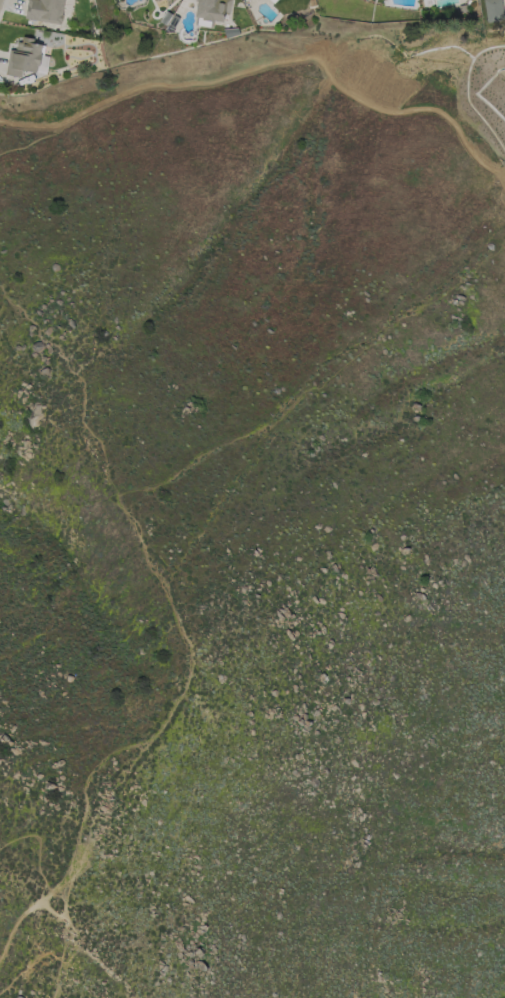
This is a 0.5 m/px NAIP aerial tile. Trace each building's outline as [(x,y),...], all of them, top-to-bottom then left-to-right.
[(60,24),(64,0),(27,0),(24,18),(60,24)] [(223,20),(223,13),(229,13),(231,0),(195,0),(194,18),(223,20)] [(488,24),(485,0),(502,0),(504,16),(502,21),(488,24)] [(4,74),(21,76),(22,70),(36,71),(40,44),(33,42),(33,38),(19,36),(17,49),(8,48),(4,74)]
